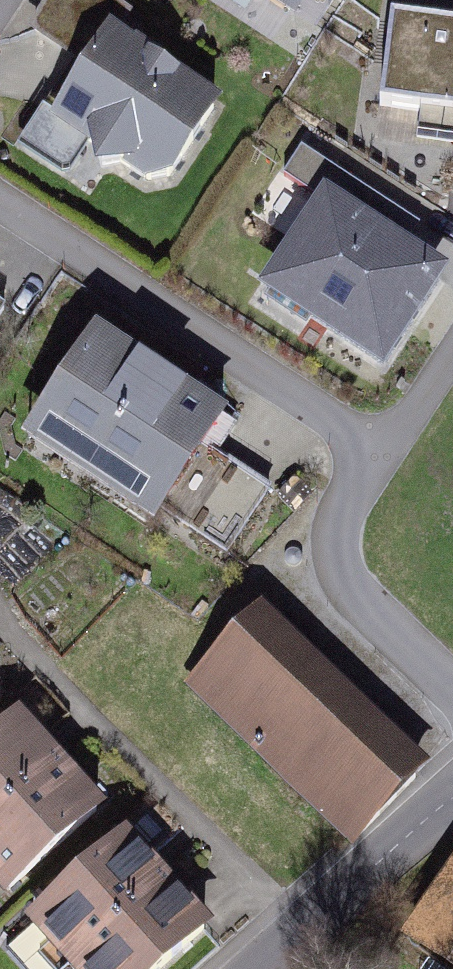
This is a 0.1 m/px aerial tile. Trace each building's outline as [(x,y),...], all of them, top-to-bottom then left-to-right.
[(127,39),(135,27),(96,0),(62,0),(36,37),(96,78),(58,132),(152,198),(183,193),(232,111),(127,39)] [(298,36),(321,0),(239,0),(298,36)] [(392,23),(383,110),(377,110),(374,138),(418,142),(418,146),(452,149),(452,29),(392,23)] [(450,283),(322,201),(258,299),(386,382),(450,283)] [(161,506),(231,549),(272,484),(201,441),(224,405),(92,324),(20,440),(152,521),(161,506)] [(438,779),(269,616),(190,697),(359,860),(438,779)] [(0,738),(0,881),(9,890),(98,809),(71,781),(52,760),(18,722),(0,738)] [(204,929),(156,876),(125,842),(36,922),(78,968),(160,968),(204,929)] [(408,951),(435,968),(452,968),(452,884),(408,951)]
